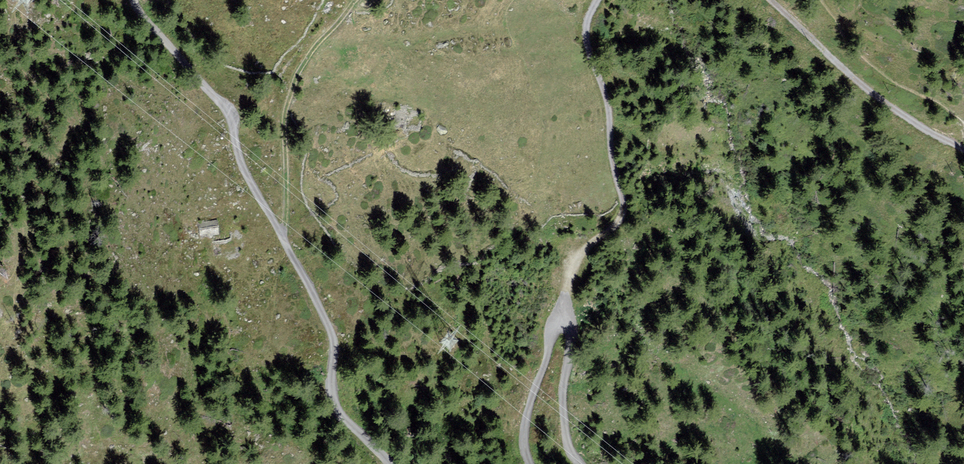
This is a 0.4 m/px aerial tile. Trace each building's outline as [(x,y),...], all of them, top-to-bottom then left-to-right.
[(216,221),(200,225),(202,235),(218,232),(216,221)]
